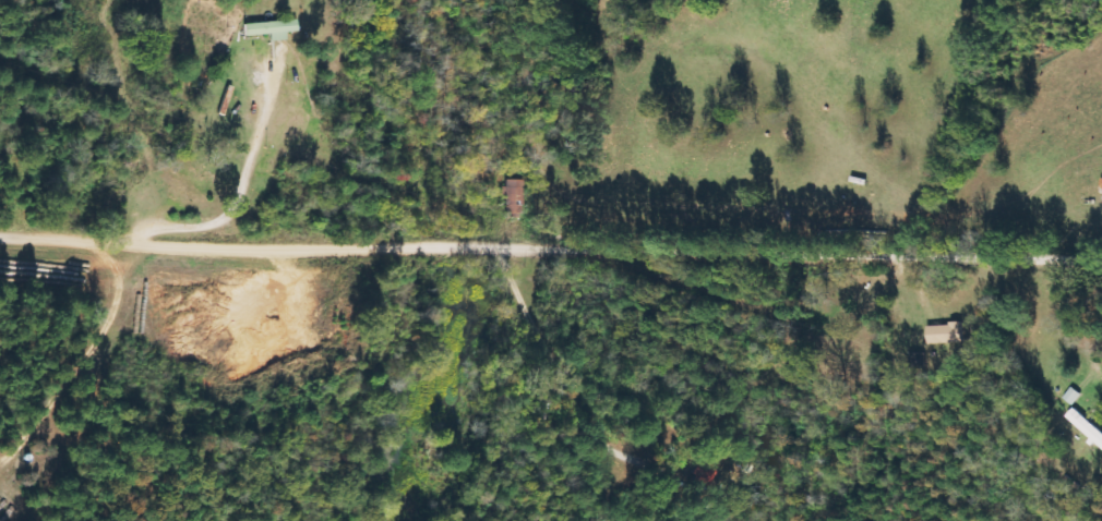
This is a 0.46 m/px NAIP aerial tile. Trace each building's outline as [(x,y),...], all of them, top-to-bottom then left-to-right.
[(243,25),(244,37),(270,34),(271,42),(286,40),(285,33),(297,32),(296,19),(243,25)] [(928,325),(929,343),(963,342),(963,324),(928,325)] [(1074,408),(1067,417),(1095,440),(1094,441),(1101,447),(1101,430),(1074,408)]
